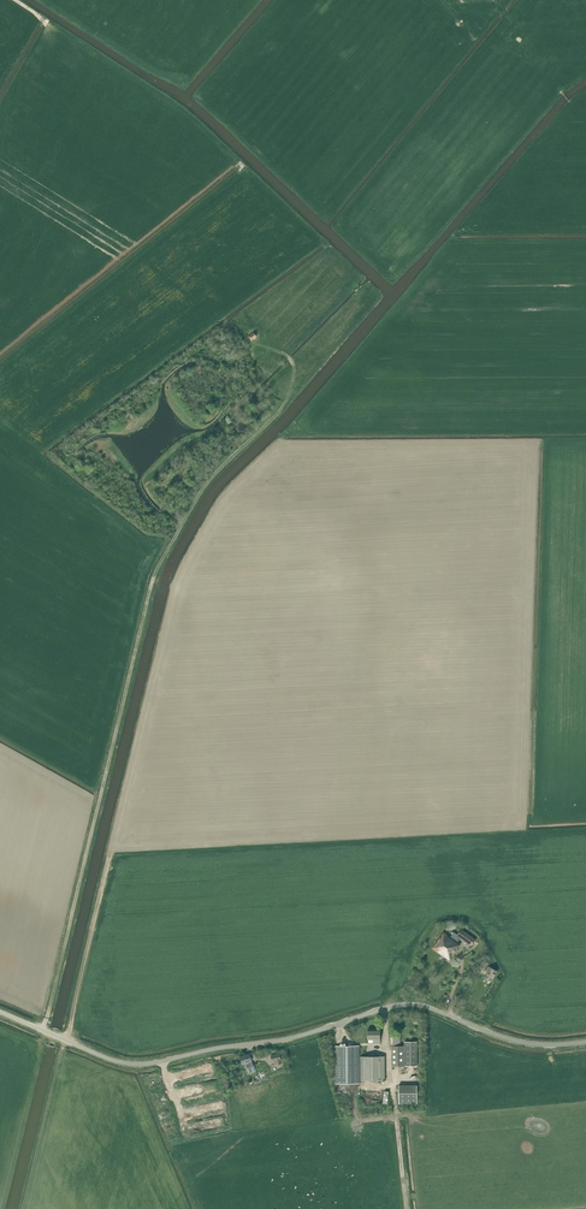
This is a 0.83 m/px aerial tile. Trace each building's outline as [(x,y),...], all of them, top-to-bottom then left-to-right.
[(257,336),(253,332),(248,337),(251,341),(257,336)] [(444,932),(433,947),(450,959),(457,949),(456,948),(460,943),(457,941),(461,936),(472,944),(476,939),(461,928),(458,934),(454,931),(450,937),(444,932)] [(485,962),(482,969),(485,971),(486,970),(489,971),(485,977),(492,981),(497,971),(488,966),(489,964),(485,962)] [(368,1029),(368,1039),(373,1039),(373,1042),(380,1042),(380,1030),(368,1029)] [(393,1046),(392,1046),(392,1066),(404,1066),(404,1046),(400,1046),(401,1035),(393,1035),(393,1046)] [(417,1042),(404,1042),(405,1066),(417,1066),(417,1042)] [(335,1045),(335,1084),(337,1084),(360,1083),(359,1045),(335,1045)] [(282,1063),(279,1053),(270,1055),(272,1062),(274,1061),(275,1065),(276,1065),(276,1066),(282,1065),(281,1063),(282,1063)] [(249,1054),(240,1057),(242,1064),(245,1062),(247,1068),(246,1068),(248,1072),(255,1070),(253,1066),(249,1054)] [(360,1080),(385,1080),(385,1057),(360,1056),(360,1080)] [(399,1103),(417,1103),(417,1085),(399,1085),(399,1103)]
